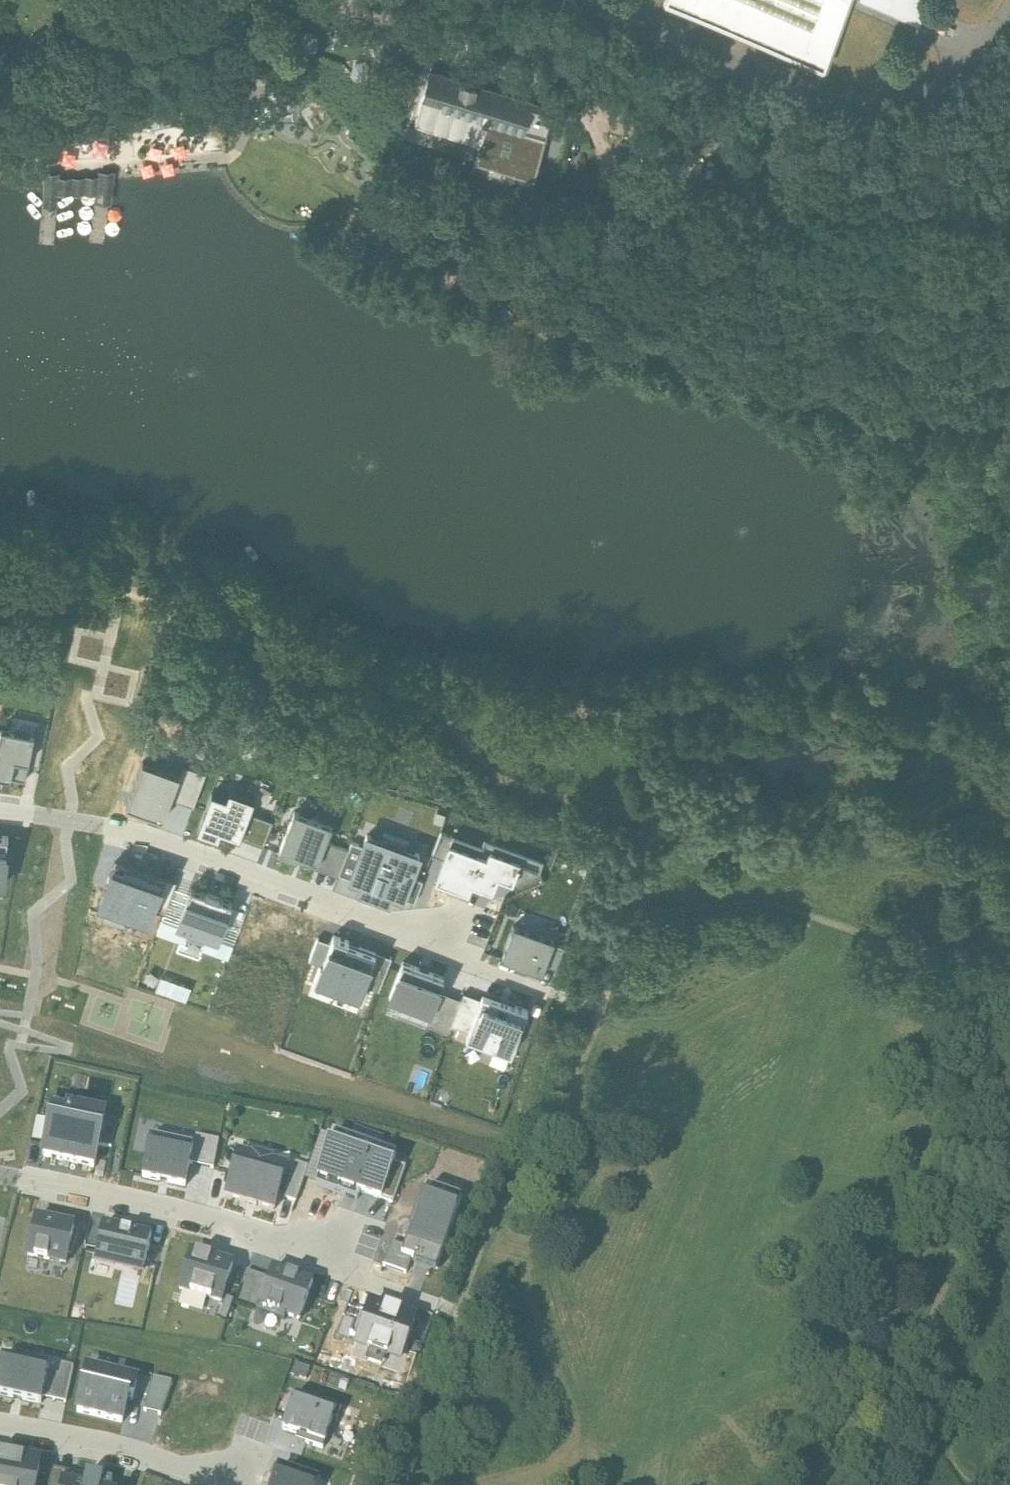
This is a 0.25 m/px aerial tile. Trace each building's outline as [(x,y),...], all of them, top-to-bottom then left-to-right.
[(823,51),(843,0),(693,0),(823,51)] [(918,11),(922,0),(891,0),(918,11)] [(434,56),(428,55),(425,65),(430,67),(434,56)] [(554,104),(430,67),(412,127),(462,141),(460,146),(534,169),(554,104)] [(257,122),(290,122),(290,108),(257,108),(257,122)] [(94,118),(77,118),(78,141),(95,140),(94,118)] [(25,780),(35,733),(0,726),(0,775),(25,780)] [(180,774),(143,760),(126,806),(163,820),(171,798),(180,774)] [(180,774),(171,798),(193,807),(206,773),(183,765),(180,774)] [(239,839),(249,812),(254,799),(230,790),(227,798),(212,792),(197,832),(218,839),(221,832),(239,839)] [(332,824),(294,810),(279,853),(296,859),(297,856),(318,864),(326,841),(332,824)] [(239,839),(264,847),(273,821),(249,812),(239,839)] [(380,839),(367,834),(363,845),(352,874),(363,878),(361,883),(359,890),(389,901),(392,894),(394,889),(405,893),(411,876),(420,853),(406,848),(410,837),(384,827),(380,839)] [(433,852),(444,856),(452,834),(441,829),(433,852)] [(444,856),(436,878),(468,890),(471,880),(492,888),(497,873),(512,878),(519,859),(522,850),(485,837),(483,844),(452,834),(444,856)] [(9,838),(0,837),(0,887),(4,887),(9,838)] [(348,850),(326,841),(318,864),(340,872),(348,850)] [(352,874),(363,845),(351,841),(348,850),(340,872),(339,875),(361,883),(363,878),(352,874)] [(538,866),(519,859),(512,878),(512,879),(517,890),(543,877),(538,866)] [(165,879),(115,861),(105,890),(107,891),(100,909),(148,926),(153,914),(165,879)] [(394,889),(392,894),(414,903),(423,880),(411,876),(405,893),(394,889)] [(176,883),(165,879),(153,914),(164,917),(174,889),(176,883)] [(177,929),(189,895),(174,889),(164,917),(157,937),(185,947),(187,941),(190,933),(177,929)] [(205,939),(218,944),(231,910),(232,906),(220,901),(219,902),(206,897),(206,896),(190,891),(189,895),(177,929),(190,933),(187,941),(202,946),(205,939)] [(246,916),(231,910),(218,944),(205,939),(202,946),(200,953),(228,963),(246,916)] [(545,965),(553,943),(555,939),(514,924),(501,958),(542,973),(545,965)] [(349,945),(333,939),(322,969),(320,968),(313,987),(362,1005),(368,990),(364,989),(376,957),(359,951),(358,953),(348,949),(349,945)] [(545,965),(556,969),(564,947),(553,943),(545,965)] [(430,1016),(438,994),(444,979),(402,964),(389,1001),(430,1016)] [(451,1029),(461,1002),(438,994),(430,1016),(426,1027),(449,1036),(451,1029)] [(461,1002),(451,1029),(468,1035),(480,1001),(463,995),(461,1002)] [(480,1001),(468,1035),(466,1041),(511,1057),(528,1012),(483,996),(480,1001)] [(62,1066),(56,1090),(100,1100),(103,1088),(111,1090),(114,1078),(62,1066)] [(42,1151),(93,1162),(104,1111),(53,1100),(42,1151)] [(195,1132),(193,1143),(190,1159),(214,1163),(219,1137),(195,1132)] [(397,1156),(333,1133),(315,1182),(358,1197),(361,1190),(382,1197),(394,1164),(397,1156)] [(143,1172),(186,1181),(190,1159),(193,1143),(151,1134),(143,1172)] [(254,1157),(238,1153),(226,1191),(244,1196),(243,1198),(257,1202),(258,1200),(274,1205),(286,1167),(270,1162),(271,1158),(255,1154),(254,1157)] [(284,1194),(296,1198),(309,1164),(297,1160),(284,1194)] [(405,1167),(394,1164),(382,1197),(393,1201),(405,1167)] [(413,1261),(436,1269),(461,1200),(427,1187),(421,1203),(418,1201),(408,1228),(410,1229),(405,1244),(401,1252),(411,1256),(414,1257),(413,1261)] [(28,1252),(65,1260),(73,1221),(36,1213),(28,1252)] [(151,1230),(102,1219),(94,1254),(143,1266),(151,1230)] [(383,1262),(405,1270),(411,1256),(401,1252),(405,1244),(392,1239),(383,1262)] [(232,1259),(191,1247),(179,1285),(221,1297),(232,1259)] [(234,1297),(257,1305),(269,1272),(246,1263),(234,1297)] [(299,1315),(313,1279),(272,1264),(269,1272),(257,1305),(256,1306),(284,1316),(286,1310),(299,1315)] [(372,1300),(368,1310),(364,1319),(360,1318),(357,1326),(353,1324),(350,1333),(358,1336),(357,1340),(370,1344),(369,1346),(387,1353),(388,1351),(400,1355),(415,1316),(372,1300)] [(336,1332),(357,1340),(358,1336),(350,1333),(353,1324),(357,1326),(360,1318),(364,1319),(368,1310),(347,1302),(336,1332)] [(41,1398),(42,1392),(47,1367),(48,1363),(33,1360),(35,1351),(16,1347),(14,1356),(2,1353),(0,1361),(0,1389),(41,1398)] [(59,1370),(47,1367),(42,1392),(65,1397),(73,1362),(61,1359),(59,1370)] [(136,1376),(87,1364),(77,1406),(122,1417),(127,1395),(132,1396),(136,1376)] [(172,1378),(151,1373),(143,1405),(161,1410),(172,1378)] [(320,1403),(294,1394),(282,1425),(307,1434),(305,1440),(322,1446),(333,1417),(336,1418),(341,1406),(322,1399),(320,1403)] [(0,1447),(0,1484),(33,1484),(39,1455),(0,1447)] [(53,1461),(47,1484),(113,1484),(110,1484),(112,1474),(53,1461)] [(272,1484),(313,1484),(316,1478),(279,1465),(272,1484)]
